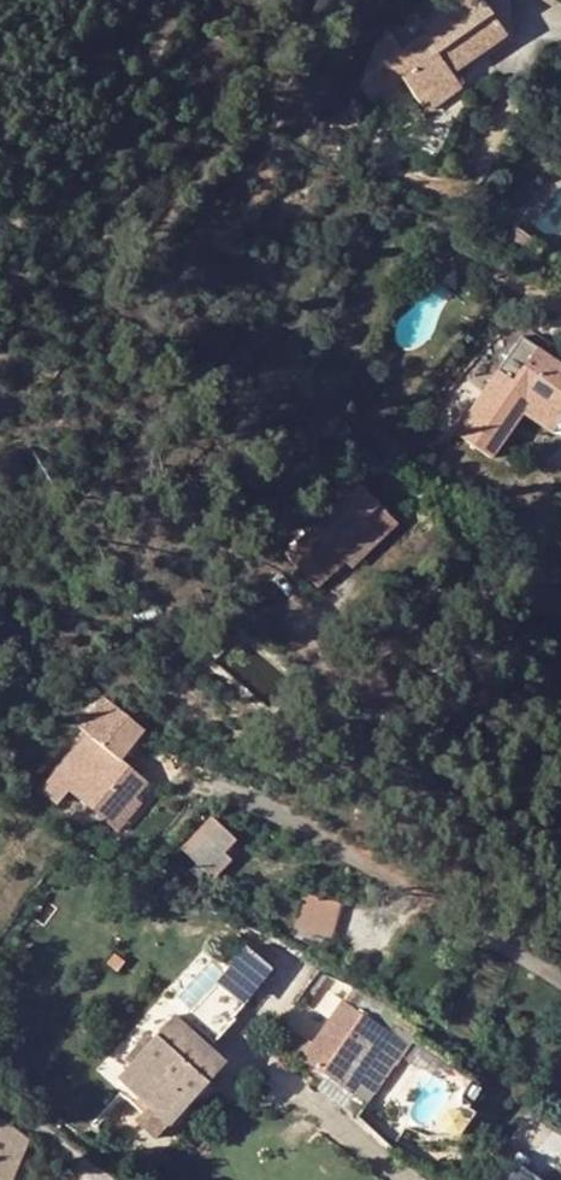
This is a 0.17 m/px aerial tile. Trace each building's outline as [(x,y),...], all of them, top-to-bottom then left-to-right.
[(425,47),(473,73),(517,39),(490,1),(425,47)] [(476,91),(466,77),(473,73),(425,47),(404,64),(439,116),(476,91)] [(529,236),(510,221),(498,236),(517,251),(529,236)] [(510,379),(464,437),(504,467),(536,425),(560,443),(560,441),(560,365),(548,355),(522,388),(510,379)] [(329,475),(336,483),(286,529),(330,552),(338,544),(346,552),(390,512),(342,463),(329,475)] [(330,552),(286,529),(277,538),(308,570),(330,552)] [(106,793),(132,759),(144,743),(122,727),(144,698),(100,671),(33,760),(47,771),(58,759),(106,793)] [(143,767),(132,759),(106,793),(117,801),(143,767)] [(220,812),(189,843),(216,871),(248,841),(220,812)] [(299,927),(336,937),(347,899),(309,889),(299,927)] [(156,1050),(226,966),(217,957),(144,1039),(156,1050)] [(160,1054),(194,1017),(206,1028),(245,984),(226,966),(156,1050),(160,1054)] [(383,1097),(415,1030),(341,995),(309,1063),(383,1097)] [(124,1089),(132,1080),(136,1084),(166,1110),(195,1077),(185,1068),(200,1051),(192,1044),(206,1028),(194,1017),(160,1054),(156,1050),(144,1039),(112,1076),(124,1089)] [(503,1179),(552,1179),(517,1157),(503,1179)]
